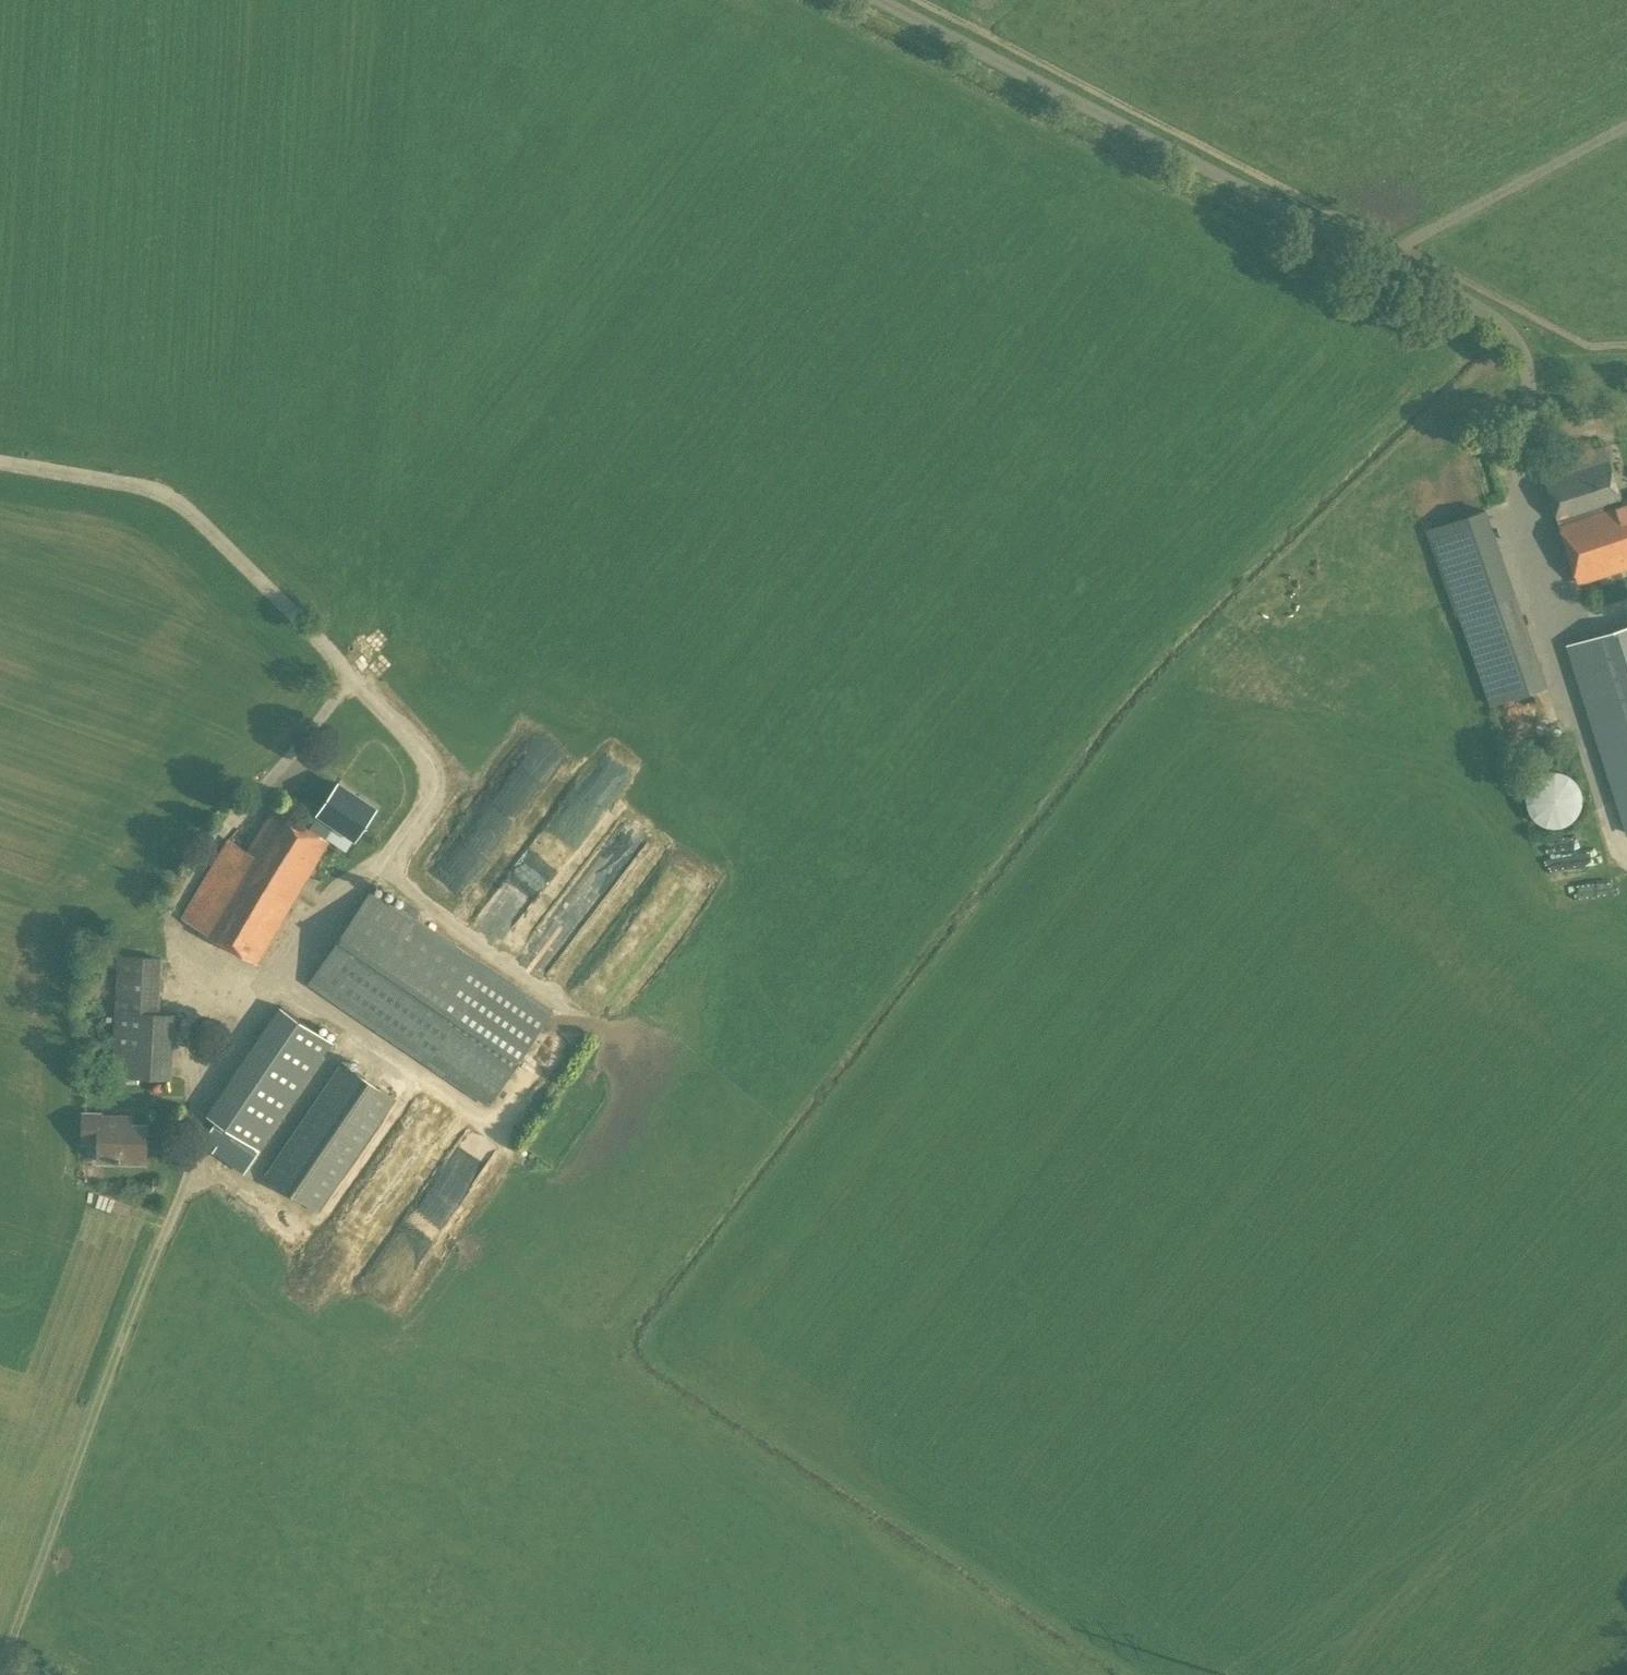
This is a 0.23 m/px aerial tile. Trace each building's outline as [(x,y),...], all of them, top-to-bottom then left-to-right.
[(1621,502),(1603,447),(1543,466),(1580,582),(1626,566),(1626,501),(1621,502)] [(1483,511),(1428,530),(1490,704),(1545,685),(1483,511)] [(1569,643),(1611,780),(1612,780),(1626,827),(1626,624),(1569,643)] [(1526,789),(1525,798),(1527,807),(1531,815),(1538,821),(1546,825),(1555,826),(1564,824),(1572,819),(1578,812),(1581,804),(1581,794),(1579,785),(1573,778),(1565,772),(1556,770),(1547,770),(1538,774),(1531,781),(1526,789)] [(356,836),(375,808),(338,784),(320,812),(356,836)] [(257,963),(330,840),(275,804),(246,849),(228,838),(180,917),(257,963)] [(1557,882),(1558,902),(1596,900),(1595,881),(1557,882)] [(551,1010),(371,889),(308,982),(488,1104),(551,1010)] [(172,1077),(174,1011),(160,1010),(161,954),(120,953),(116,1075),(172,1077)] [(206,1116),(257,1150),(330,1042),(279,1007),(206,1116)] [(319,1212),(396,1099),(341,1062),(264,1175),(319,1212)] [(145,1162),(146,1124),(126,1124),(126,1116),(100,1116),(101,1114),(84,1113),(83,1141),(99,1141),(98,1160),(145,1162)]
